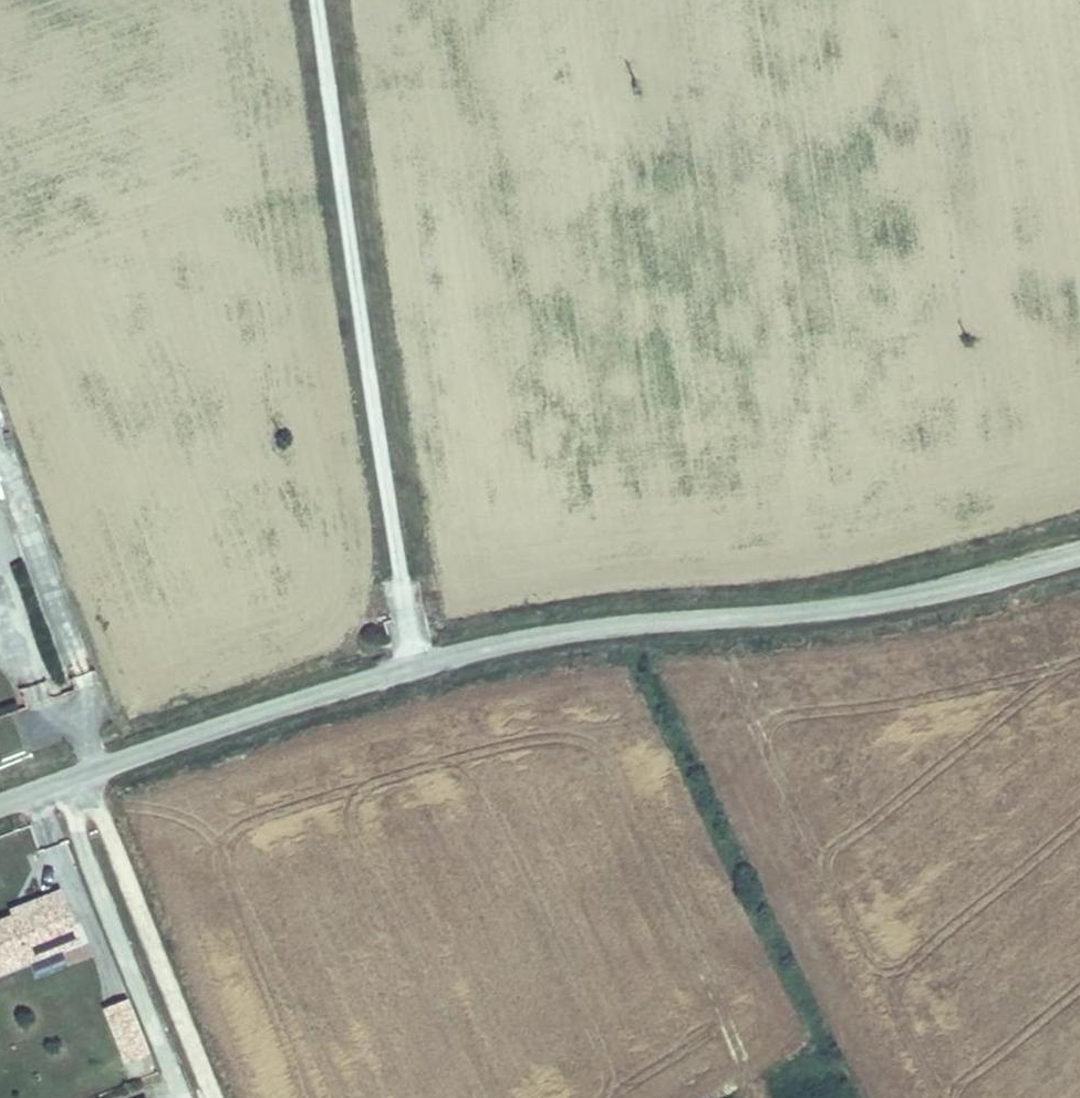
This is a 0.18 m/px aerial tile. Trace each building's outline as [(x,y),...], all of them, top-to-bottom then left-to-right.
[(72,940),(51,891),(9,909),(11,915),(2,919),(0,920),(0,971),(72,940)] [(9,909),(0,913),(0,914),(2,919),(11,915),(9,909)] [(144,1050),(121,997),(98,1007),(121,1060),(144,1050)]
